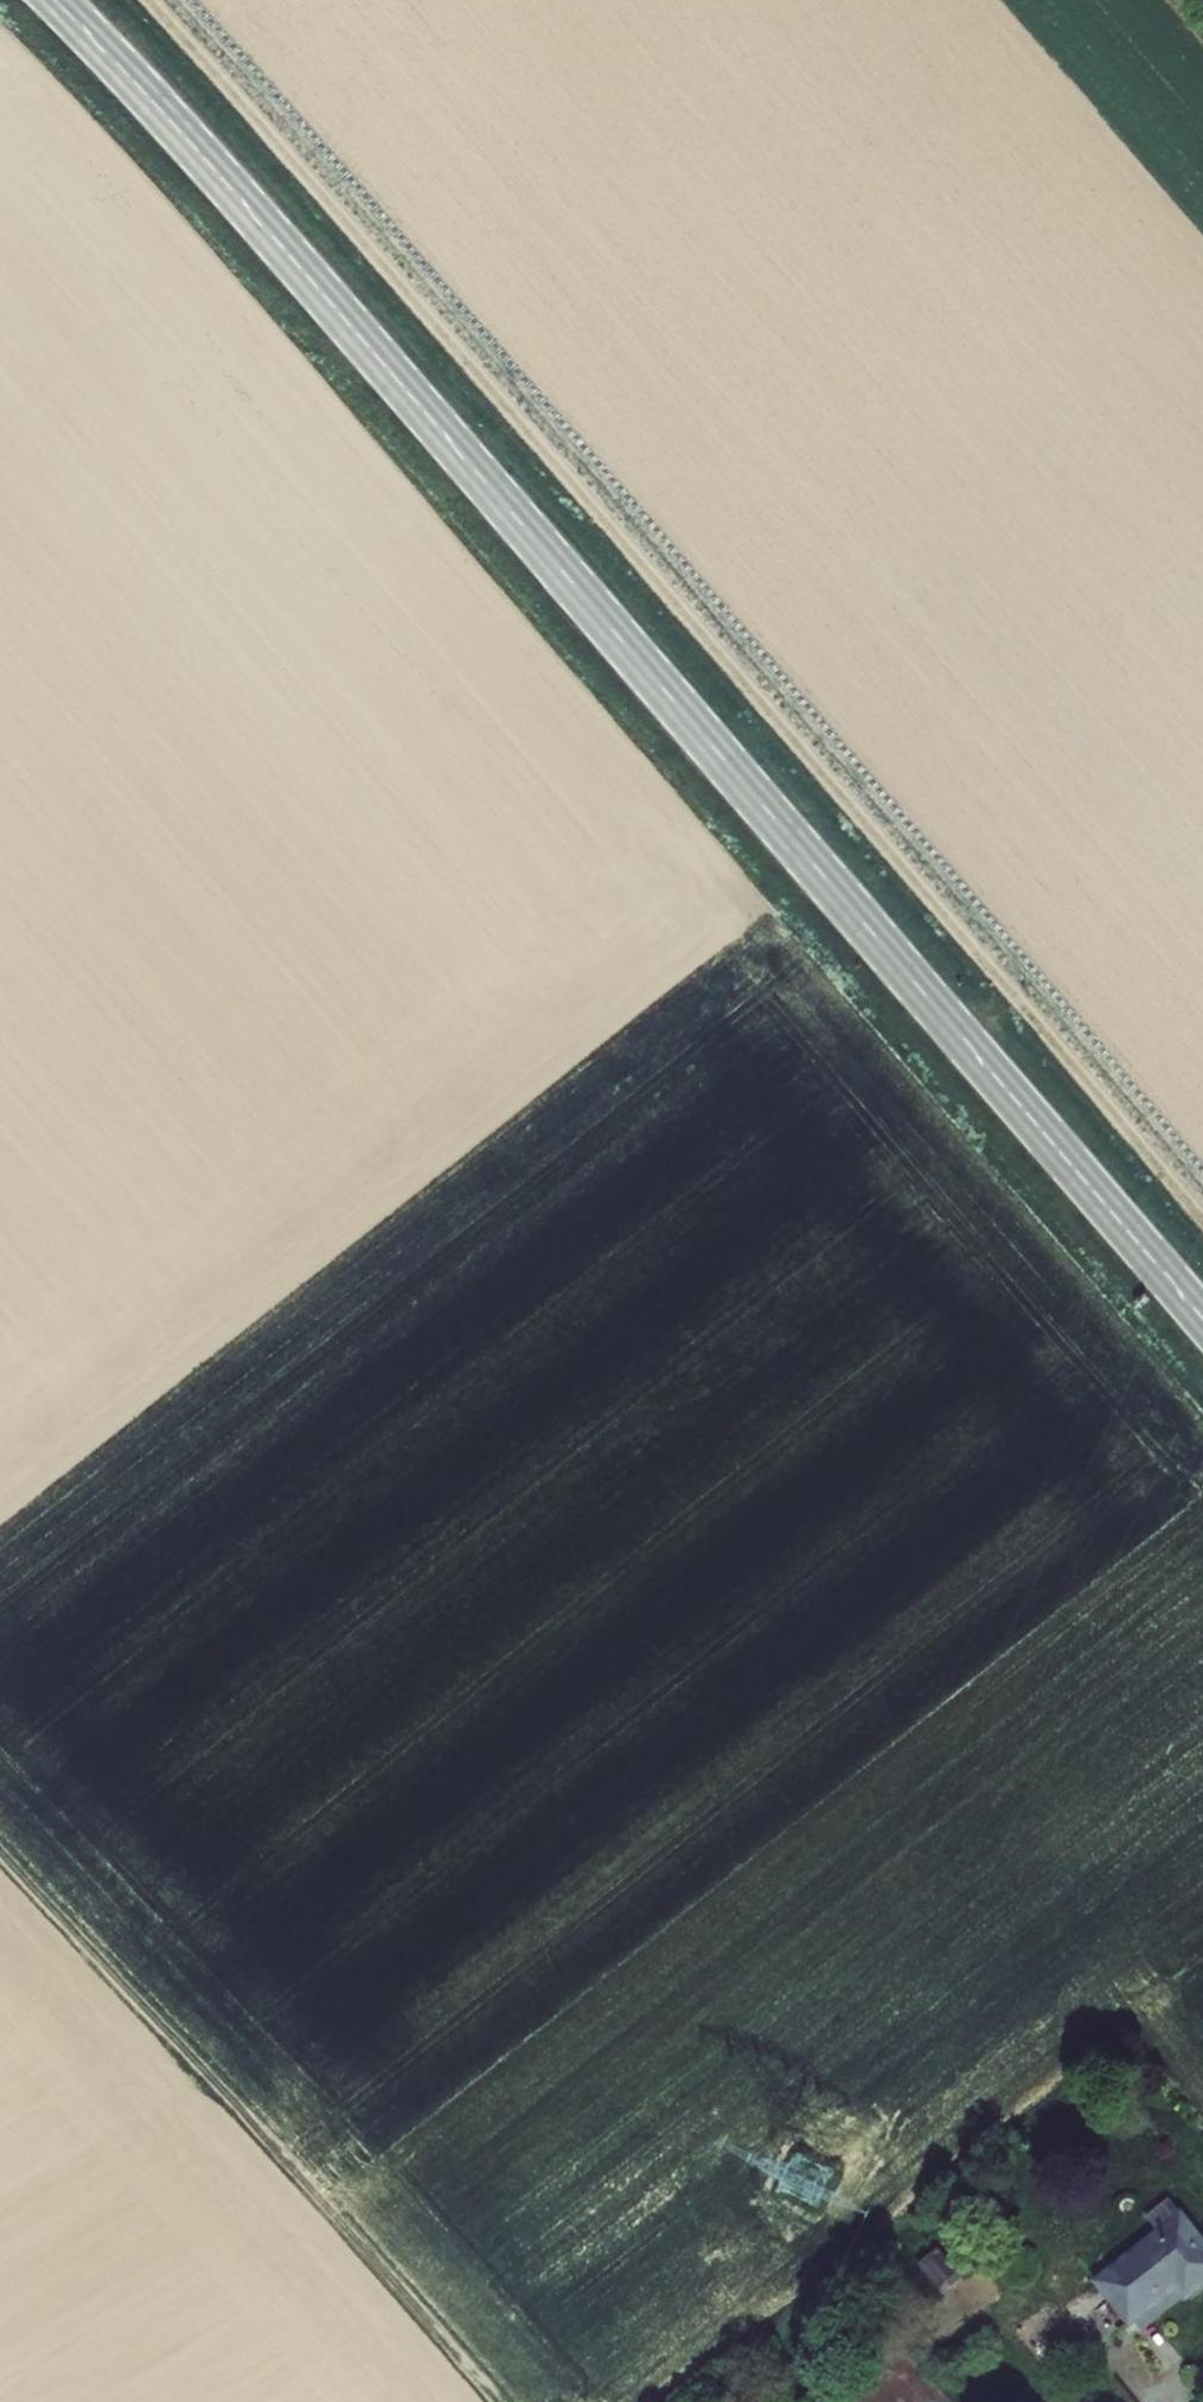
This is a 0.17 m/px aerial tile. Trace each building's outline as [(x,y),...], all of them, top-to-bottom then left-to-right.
[(1086,2270),(1123,2313),(1163,2281),(1174,2293),(1202,2269),(1202,2252),(1167,2209),(1086,2270)]
